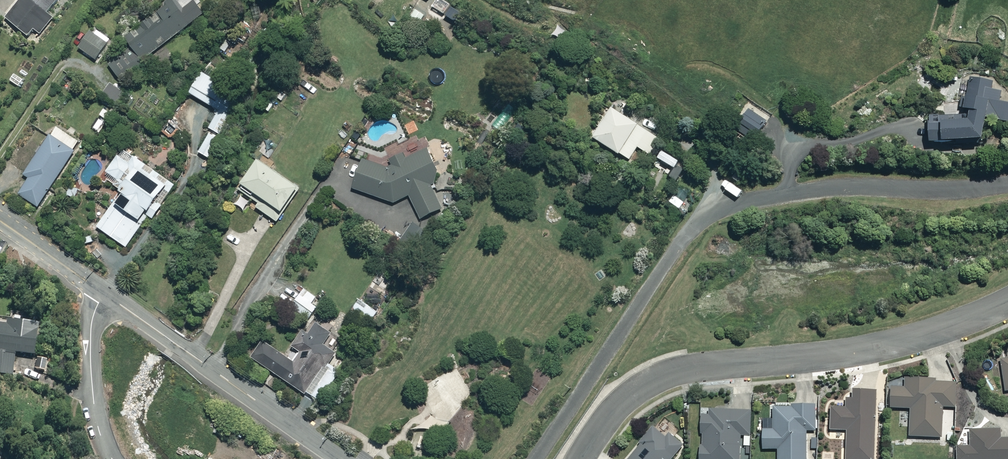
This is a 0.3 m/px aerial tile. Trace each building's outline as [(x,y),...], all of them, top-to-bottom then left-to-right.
[(5,19),(35,45),(55,21),(50,16),(63,0),(22,0),(5,19)] [(426,1),(445,15),(453,5),(446,0),(427,0),(426,1)] [(132,46),(143,63),(194,28),(176,2),(145,23),(152,33),(132,46)] [(93,34),(81,54),(89,58),(101,38),(93,34)] [(144,65),(127,46),(107,64),(124,83),(144,65)] [(225,84),(201,70),(188,92),(205,101),(201,108),(206,111),(209,104),(219,109),(209,127),(221,134),(237,104),(219,94),(225,84)] [(924,115),(925,142),(978,140),(983,120),(1007,124),(1007,102),(998,100),(1000,91),(990,89),(991,82),(968,76),(964,95),(960,95),(957,109),(962,111),(962,114),(924,115)] [(125,92),(110,82),(102,93),(117,104),(125,92)] [(754,111),(741,132),(759,143),(772,122),(754,111)] [(595,145),(617,159),(631,167),(638,155),(647,160),(658,142),(613,115),(595,145)] [(22,197),(41,209),(80,148),(53,131),(24,176),(32,181),(22,197)] [(221,138),(209,132),(202,145),(214,151),(221,138)] [(278,145),(273,153),(286,162),(291,155),(278,145)] [(365,165),(355,195),(392,207),(411,199),(423,223),(446,214),(433,188),(441,185),(428,154),(409,163),(406,157),(391,163),(393,169),(388,172),(365,165)] [(265,163),(245,194),(283,219),(304,189),(265,163)] [(100,233),(128,251),(150,218),(155,221),(174,193),(141,172),(100,233)] [(684,201),(674,193),(668,201),(678,208),(684,201)] [(414,225),(398,247),(414,258),(429,236),(414,225)] [(316,296),(303,288),(290,306),(309,318),(316,307),(311,303),(316,296)] [(372,309),(360,301),(345,326),(357,334),(372,309)] [(14,373),(16,353),(35,354),(38,324),(0,320),(0,372),(14,373)] [(265,344),(252,363),(305,398),(334,354),(304,334),(293,350),(300,355),(295,364),(265,344)] [(1005,389),(1007,389),(1007,357),(1000,358),(1005,389)] [(909,409),(909,436),(943,437),(944,405),(956,405),(957,382),(935,382),(936,377),(908,376),(908,386),(890,385),(890,409),(909,409)] [(830,430),(847,431),(846,458),(876,458),(878,390),(855,390),(855,396),(845,396),(844,407),(830,407),(830,430)] [(777,458),(807,458),(807,430),(817,430),(817,405),(775,405),(775,428),(762,428),(762,447),(777,447),(777,458)] [(700,458),(741,458),(741,436),(752,436),(752,408),(711,408),(711,414),(701,414),(700,458)] [(448,421),(432,413),(409,428),(442,438),(445,428),(448,421)] [(680,442),(656,422),(627,458),(666,458),(680,442)] [(957,458),(1007,458),(1007,436),(1003,436),(1002,426),(971,426),(971,444),(956,444),(957,458)]
